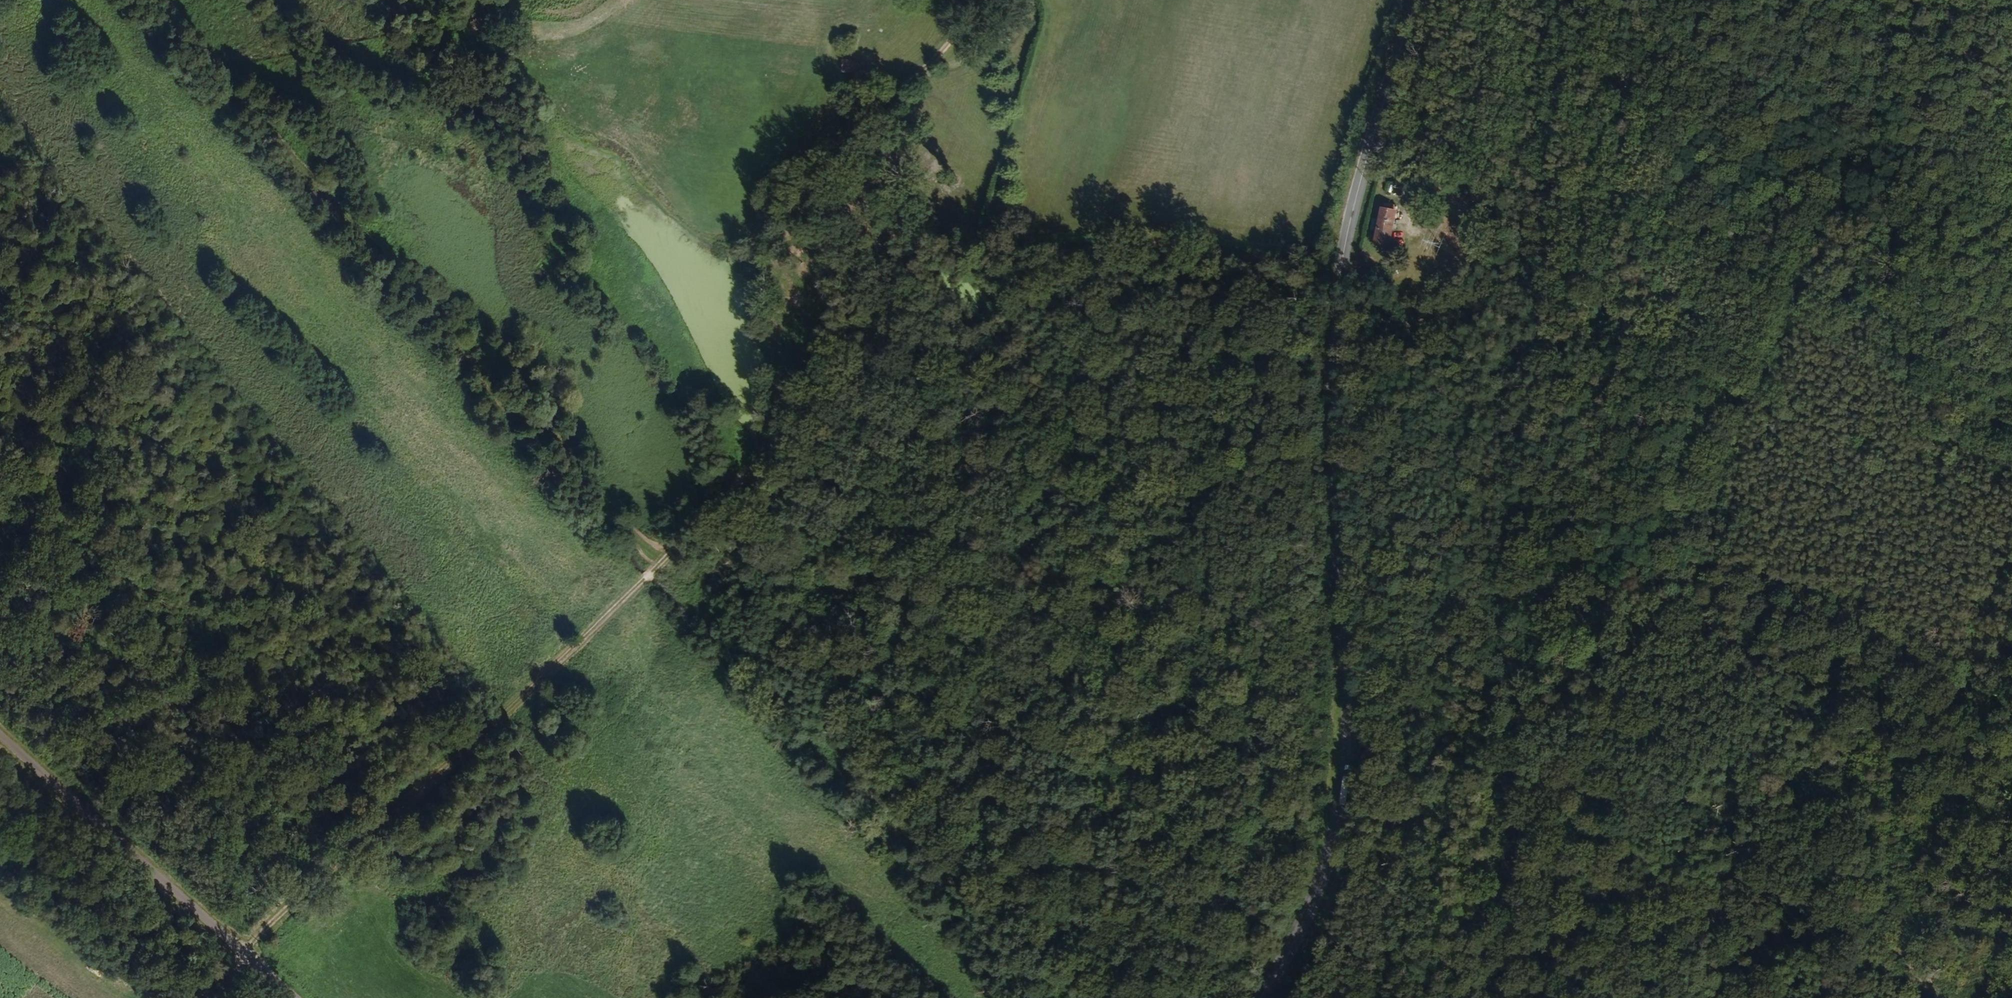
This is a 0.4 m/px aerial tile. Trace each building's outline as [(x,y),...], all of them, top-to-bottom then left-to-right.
[(824,67),(809,66),(808,78),(823,79),(824,67)] [(1393,243),(1399,221),(1387,217),(1381,240),(1393,243)]
